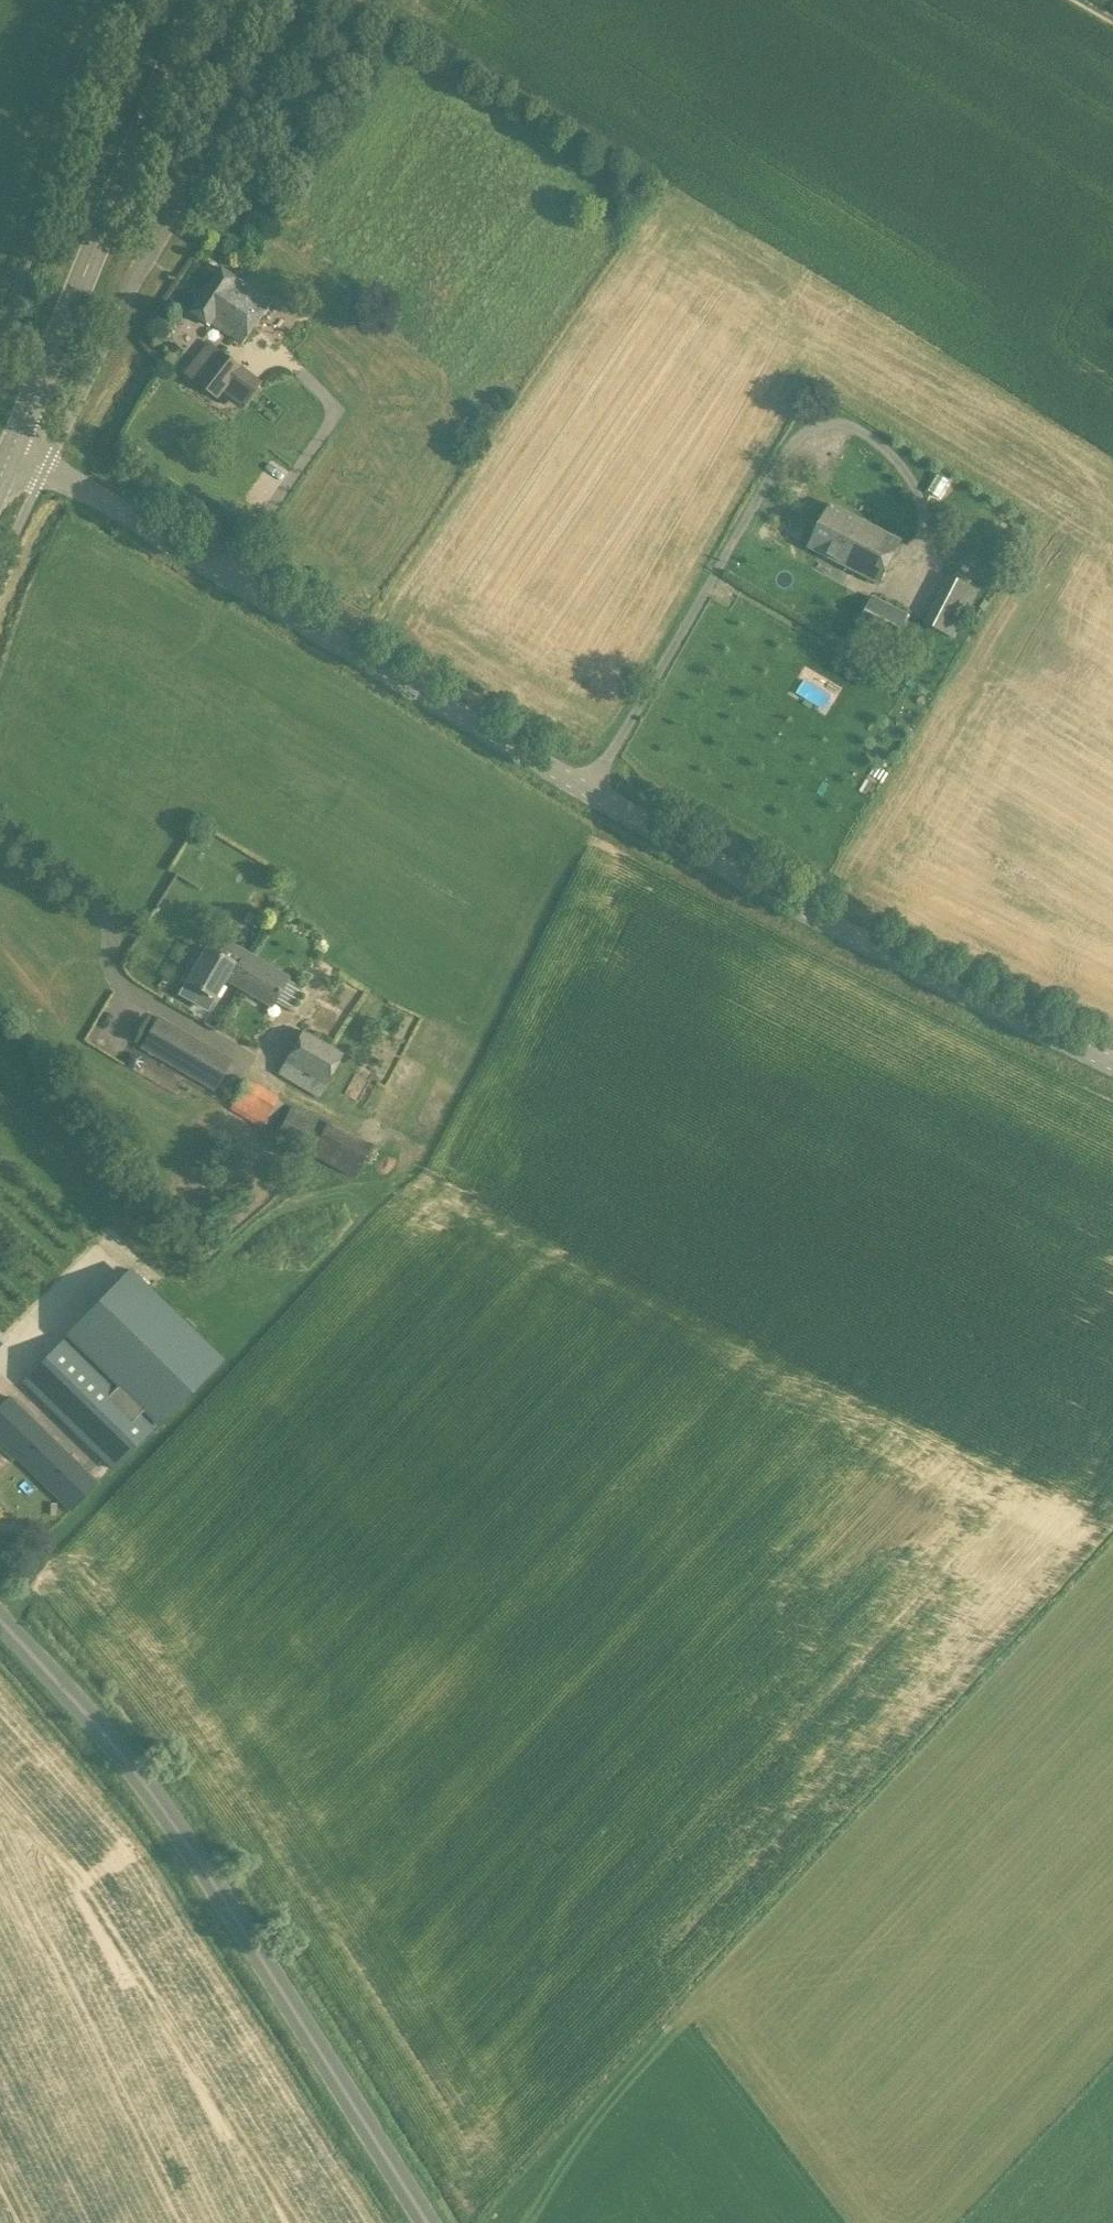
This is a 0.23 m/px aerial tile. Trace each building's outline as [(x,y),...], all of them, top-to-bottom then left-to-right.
[(210,326),(211,324),(229,338),(230,336),(242,345),(271,303),(222,267),(190,311),(210,326)] [(207,343),(195,361),(186,375),(217,399),(223,393),(244,408),(263,382),(207,343)] [(808,548),(879,584),(901,541),(830,505),(808,548)] [(925,623),(952,638),(978,590),(950,575),(925,623)] [(876,604),(861,631),(896,650),(911,624),(876,604)] [(186,982),(187,982),(180,993),(191,999),(198,989),(213,998),(223,981),(271,1009),(274,1002),(288,1010),(301,989),(287,980),(289,977),(226,940),(217,955),(206,948),(186,982)] [(214,1090),(231,1060),(158,1017),(142,1048),(214,1090)] [(342,1054),(302,1031),(276,1074),(316,1098),(342,1054)] [(266,1123),(274,1090),(237,1081),(229,1115),(266,1123)] [(354,1179),(371,1146),(324,1122),(307,1155),(354,1179)] [(157,1423),(160,1426),(224,1361),(131,1270),(22,1383),(110,1470),(157,1423)] [(11,1396),(9,1395),(0,1405),(0,1444),(70,1510),(98,1482),(32,1416),(38,1410),(17,1390),(11,1396)]
